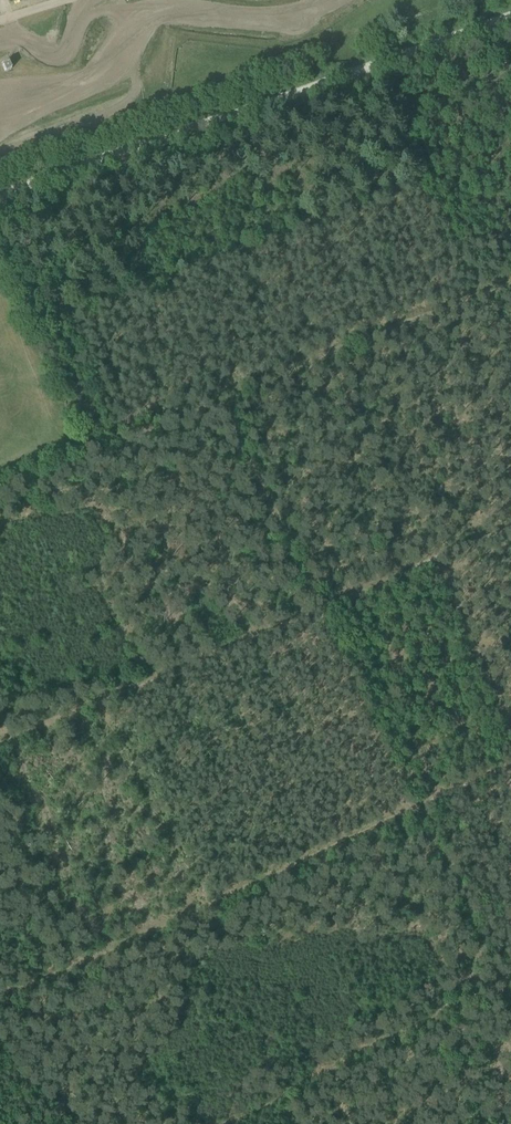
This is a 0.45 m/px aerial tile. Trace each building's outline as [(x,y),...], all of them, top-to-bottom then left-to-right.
[(345,44),(346,51),(359,48),(357,41),(345,44)] [(8,61),(2,64),(4,71),(11,69),(8,61)]
